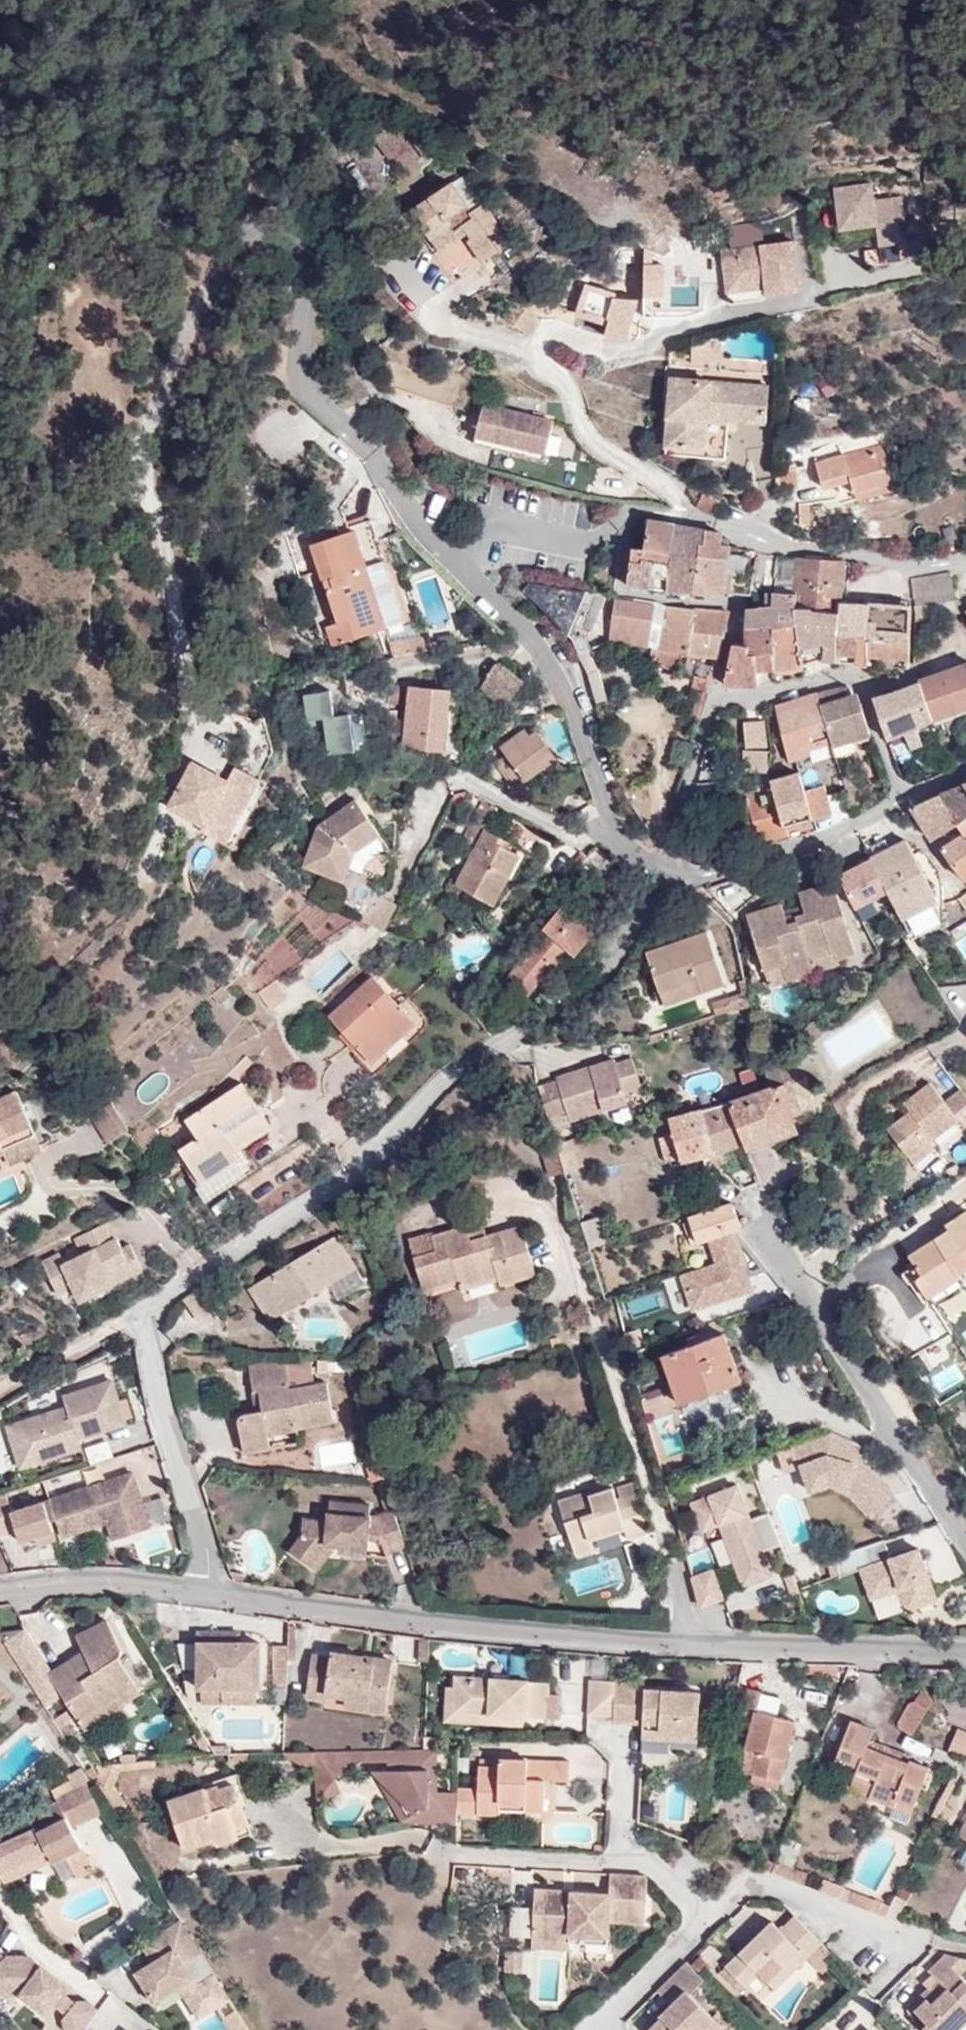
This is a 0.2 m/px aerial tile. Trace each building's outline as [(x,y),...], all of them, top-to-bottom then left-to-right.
[(382,145),(391,159),(417,137),(408,122),(393,133),(385,121),(364,138),(374,150),(382,145)] [(413,142),(425,159),(438,150),(426,132),(413,142)] [(437,245),(464,225),(469,232),(473,238),(469,241),(483,261),(511,241),(485,204),(474,212),(454,183),(414,212),(437,245)] [(867,250),(869,266),(911,260),(909,240),(902,241),(899,221),(907,220),(903,197),(876,200),(874,183),(838,189),(843,228),(878,223),(881,248),(867,250)] [(437,245),(441,252),(469,232),(464,225),(437,245)] [(803,292),(797,245),(723,253),(728,296),(767,292),(768,296),(803,292)] [(608,322),(611,323),(607,335),(630,339),(640,300),(615,296),(608,322)] [(709,350),(712,344),(713,337),(694,340),(693,359),(702,357),(709,350)] [(729,432),(730,417),(738,417),(767,420),(770,386),(674,378),(668,446),(728,451),(729,432)] [(484,405),(475,444),(546,460),(555,421),(484,405)] [(729,432),(738,433),(738,417),(730,417),(729,432)] [(827,487),(851,477),(858,499),(896,488),(884,443),(846,454),(820,464),(825,481),(827,487)] [(727,459),(728,451),(668,446),(667,453),(727,459)] [(422,460),(431,459),(430,452),(422,452),(422,460)] [(894,476),(901,495),(925,485),(917,467),(894,476)] [(803,486),(801,472),(801,469),(780,472),(780,490),(788,488),(803,486)] [(727,505),(704,494),(697,507),(721,518),(727,505)] [(634,547),(629,587),(669,591),(677,524),(650,520),(646,549),(634,547)] [(326,626),(336,645),(406,622),(374,523),(312,544),(338,622),(326,626)] [(669,591),(694,593),(701,542),(706,542),(707,529),(677,524),(669,591)] [(701,542),(694,593),(726,594),(732,552),(732,546),(723,544),(723,531),(707,529),(706,542),(701,542)] [(732,552),(726,594),(754,594),(758,565),(752,565),(753,560),(748,559),(748,554),(732,552)] [(506,567),(523,583),(532,573),(514,557),(506,567)] [(843,602),(846,561),(798,557),(797,579),(795,593),(797,593),(797,608),(838,612),(838,602),(843,602)] [(915,600),(917,619),(965,614),(965,609),(964,606),(959,572),(913,577),(915,600)] [(297,591),(311,589),(309,576),(295,578),(297,591)] [(797,579),(777,577),(775,592),(795,593),(797,579)] [(753,607),(748,607),(748,628),(775,626),(775,628),(798,625),(797,608),(797,593),(795,593),(775,592),(774,606),(753,607)] [(775,592),(754,594),(753,607),(774,606),(775,592)] [(632,598),(616,596),(610,628),(627,630),(632,598)] [(669,607),(657,601),(632,597),(632,598),(627,630),(654,634),(656,623),(666,625),(663,644),(655,643),(652,666),(678,669),(681,652),(716,658),(709,679),(697,675),(693,690),(710,692),(721,657),(731,612),(669,607)] [(839,635),(858,636),(862,603),(843,602),(838,602),(838,612),(840,612),(839,635)] [(868,637),(911,639),(912,606),(862,603),(858,636),(868,637)] [(804,666),(822,661),(838,662),(839,635),(840,612),(838,612),(797,608),(798,625),(804,666)] [(776,668),(804,666),(798,625),(775,628),(776,668)] [(760,686),(759,671),(776,668),(775,628),(775,626),(748,628),(747,645),(735,644),(727,686),(760,686)] [(610,628),(609,636),(626,638),(627,630),(610,628)] [(654,643),(655,635),(654,634),(627,630),(626,638),(654,643)] [(868,664),(868,637),(858,636),(839,635),(838,662),(868,664)] [(426,637),(391,643),(393,656),(428,650),(426,637)] [(868,664),(911,668),(911,639),(868,637),(868,664)] [(921,682),(933,720),(965,709),(965,664),(920,679),(921,682)] [(479,685),(507,706),(526,683),(500,666),(495,666),(479,685)] [(921,682),(875,697),(889,740),(906,732),(917,728),(933,720),(921,682)] [(322,715),(327,747),(355,742),(349,706),(333,709),(329,684),(301,689),(306,718),(322,715)] [(445,751),(453,688),(411,684),(404,746),(445,751)] [(861,698),(852,700),(847,686),(817,693),(832,737),(833,740),(871,726),(861,698)] [(536,695),(515,715),(513,718),(513,719),(547,712),(541,693),(536,695)] [(808,747),(832,737),(817,693),(776,707),(790,762),(797,760),(811,755),(808,747)] [(536,695),(508,707),(513,718),(515,715),(536,695)] [(933,720),(917,728),(919,733),(936,726),(933,720)] [(835,746),(874,733),(871,726),(833,740),(835,746)] [(913,748),(924,744),(919,733),(917,728),(906,732),(909,738),(913,748)] [(524,776),(526,779),(557,758),(539,730),(531,736),(527,729),(502,746),(507,754),(497,762),(513,785),(524,776)] [(889,740),(891,745),(909,738),(906,732),(889,740)] [(811,755),(835,746),(833,740),(832,737),(808,747),(811,755)] [(756,750),(752,771),(769,772),(772,752),(756,750)] [(189,764),(168,809),(203,826),(204,827),(209,818),(233,830),(250,794),(246,791),(253,776),(232,766),(225,781),(189,764)] [(815,820),(806,790),(801,772),(772,781),(776,794),(747,801),(757,840),(758,845),(787,835),(786,829),(815,820)] [(250,794),(258,779),(253,776),(246,791),(250,794)] [(834,814),(827,784),(806,790),(815,820),(834,814)] [(964,784),(940,794),(950,808),(948,809),(958,823),(965,818),(965,786),(964,784)] [(926,831),(932,840),(958,823),(948,809),(950,808),(940,794),(912,807),(926,831)] [(356,851),(381,833),(358,799),(320,825),(305,864),(345,879),(356,851)] [(741,802),(750,842),(757,840),(747,801),(741,802)] [(487,829),(498,811),(482,802),(463,838),(477,845),(457,884),(479,896),(471,911),(488,920),(522,855),(499,843),(501,837),(487,829)] [(201,832),(226,844),(233,830),(209,818),(204,827),(203,826),(201,832)] [(963,832),(965,836),(965,818),(958,823),(963,832)] [(965,877),(965,836),(963,832),(940,847),(963,879),(965,877)] [(921,864),(909,840),(873,858),(887,884),(921,864)] [(904,918),(939,901),(921,864),(887,884),(904,918)] [(810,960),(836,952),(838,959),(856,953),(834,883),(800,894),(803,906),(806,915),(797,918),(799,924),(810,960)] [(397,905),(380,896),(360,920),(383,931),(397,905)] [(788,980),(814,971),(810,960),(799,924),(790,928),(785,912),(782,905),(749,916),(766,968),(782,962),(788,980)] [(576,955),(595,933),(564,906),(546,929),(545,928),(529,946),(532,949),(508,977),(529,996),(554,967),(559,971),(574,953),(576,955)] [(806,915),(803,906),(794,909),(797,918),(806,915)] [(799,924),(797,918),(794,909),(785,912),(790,928),(799,924)] [(659,991),(698,978),(703,991),(727,983),(709,931),(646,953),(659,991)] [(814,973),(839,964),(838,959),(836,952),(810,960),(814,971),(814,973)] [(766,968),(771,986),(788,980),(782,962),(766,968)] [(375,975),(330,1016),(357,1046),(374,1064),(418,1024),(375,975)] [(659,991),(664,1005),(703,991),(698,978),(659,991)] [(261,992),(274,1009),(290,997),(277,980),(261,992)] [(743,1002),(739,991),(713,1001),(717,1012),(743,1002)] [(375,1076),(424,1031),(418,1024),(374,1064),(357,1046),(353,1050),(375,1076)] [(617,1063),(616,1058),(560,1075),(573,1118),(631,1100),(629,1094),(644,1089),(634,1057),(617,1063)] [(797,1086),(788,1061),(764,1071),(769,1087),(787,1134),(797,1131),(791,1114),(801,1111),(798,1105),(814,1098),(808,1081),(797,1086)] [(742,1077),(746,1089),(760,1084),(756,1072),(742,1077)] [(258,1168),(245,1147),(272,1129),(243,1084),(187,1119),(199,1138),(180,1151),(211,1198),(258,1168)] [(914,1167),(935,1150),(930,1144),(958,1122),(964,1129),(965,1128),(965,1098),(962,1092),(947,1104),(932,1086),(906,1105),(912,1114),(887,1133),(914,1167)] [(774,1139),(787,1134),(769,1087),(762,1090),(728,1102),(746,1145),(748,1144),(773,1135),(774,1139)] [(3,1150),(37,1135),(18,1092),(0,1100),(0,1156),(5,1154),(3,1150)] [(716,1155),(746,1145),(728,1102),(702,1111),(716,1155)] [(90,1116),(108,1144),(130,1131),(112,1103),(90,1116)] [(716,1155),(702,1111),(669,1119),(672,1132),(657,1136),(665,1162),(679,1158),(681,1163),(703,1157),(706,1171),(720,1167),(716,1155)] [(10,1165),(44,1151),(37,1135),(3,1150),(5,1154),(10,1165)] [(751,1152),(776,1143),(774,1139),(773,1135),(748,1144),(751,1152)] [(565,1172),(556,1143),(554,1136),(540,1141),(551,1177),(565,1172)] [(918,1173),(940,1156),(935,1150),(914,1167),(918,1173)] [(732,1200),(688,1215),(689,1219),(698,1243),(707,1240),(731,1232),(737,1230),(741,1229),(732,1200)] [(909,1255),(921,1275),(965,1246),(965,1210),(945,1224),(948,1229),(909,1255)] [(602,1219),(582,1225),(589,1248),(609,1242),(602,1219)] [(108,1220),(75,1237),(84,1254),(117,1236),(108,1220)] [(433,1236),(437,1252),(415,1258),(424,1291),(460,1281),(462,1289),(498,1278),(501,1285),(537,1274),(522,1226),(472,1242),(467,1226),(433,1236)] [(771,1270),(737,1230),(731,1232),(738,1254),(746,1278),(771,1270)] [(746,1278),(738,1254),(731,1232),(707,1240),(714,1262),(714,1263),(682,1274),(693,1308),(750,1290),(746,1278)] [(432,1233),(410,1239),(415,1258),(437,1252),(433,1236),(432,1233)] [(122,1247),(117,1236),(84,1254),(65,1264),(59,1255),(43,1263),(60,1295),(76,1287),(82,1300),(113,1283),(108,1272),(130,1261),(124,1250),(122,1247)] [(270,1322),(358,1269),(338,1236),(249,1289),(270,1322)] [(113,1283),(135,1271),(143,1267),(132,1246),(124,1250),(130,1261),(108,1272),(113,1283)] [(965,1269),(965,1246),(921,1275),(915,1279),(928,1298),(961,1275),(959,1273),(965,1269)] [(965,1282),(961,1275),(928,1298),(932,1304),(965,1282)] [(232,1296),(226,1285),(214,1293),(220,1303),(232,1296)] [(865,1288),(870,1304),(877,1304),(883,1303),(882,1300),(878,1285),(865,1288)] [(210,1286),(185,1301),(189,1308),(196,1300),(211,1288),(210,1286)] [(673,1383),(679,1401),(740,1380),(725,1334),(663,1355),(673,1383)] [(327,1383),(289,1387),(288,1365),(256,1367),(258,1386),(265,1386),(267,1406),(259,1407),(247,1407),(239,1419),(241,1443),(268,1441),(268,1429),(296,1427),(295,1424),(330,1421),(327,1383)] [(117,1398),(111,1379),(102,1382),(109,1401),(117,1398)] [(125,1397),(118,1400),(117,1398),(109,1401),(102,1382),(62,1396),(66,1406),(20,1421),(33,1462),(69,1449),(63,1433),(74,1429),(77,1438),(133,1419),(125,1397)] [(636,1396),(641,1415),(679,1401),(673,1383),(636,1396)] [(258,1386),(259,1407),(267,1406),(265,1386),(258,1386)] [(7,1426),(20,1466),(33,1462),(20,1421),(7,1426)] [(268,1441),(297,1439),(296,1427),(268,1429),(268,1441)] [(69,1449),(79,1446),(77,1438),(74,1429),(63,1433),(69,1449)] [(810,1491),(831,1484),(845,1494),(869,1519),(891,1498),(866,1472),(863,1476),(854,1467),(856,1462),(861,1447),(862,1446),(851,1441),(846,1439),(844,1438),(840,1437),(831,1433),(795,1446),(810,1491)] [(866,1472),(856,1462),(854,1467),(863,1476),(866,1472)] [(56,1520),(80,1512),(85,1526),(107,1519),(114,1539),(150,1526),(132,1471),(49,1499),(55,1518),(56,1520)] [(590,1493),(589,1489),(558,1498),(576,1553),(593,1546),(590,1538),(624,1526),(627,1537),(647,1530),(635,1491),(616,1497),(611,1486),(590,1493)] [(770,1574),(737,1486),(692,1503),(703,1530),(720,1524),(742,1580),(743,1583),(743,1585),(770,1574)] [(49,1499),(11,1512),(4,1492),(0,1493),(0,1532),(18,1526),(21,1535),(23,1540),(37,1535),(40,1544),(56,1538),(50,1520),(55,1518),(49,1499)] [(311,1566),(329,1543),(338,1544),(367,1547),(368,1539),(381,1540),(386,1555),(405,1548),(393,1511),(374,1517),(370,1517),(370,1504),(331,1501),(329,1521),(304,1519),(303,1536),(291,1550),(311,1566)] [(56,1520),(61,1534),(85,1526),(80,1512),(56,1520)] [(21,1535),(18,1526),(0,1532),(0,1542),(21,1535)] [(920,1551),(891,1559),(885,1540),(835,1557),(835,1558),(837,1567),(839,1575),(840,1578),(862,1572),(871,1600),(899,1591),(906,1612),(936,1603),(920,1551)] [(311,1566),(317,1571),(338,1544),(329,1543),(311,1566)] [(723,1598),(720,1589),(720,1587),(714,1570),(692,1577),(701,1605),(723,1598)] [(82,1650),(49,1673),(79,1720),(119,1694),(124,1701),(138,1691),(117,1658),(122,1655),(109,1622),(78,1634),(82,1650)] [(227,1630),(192,1630),(192,1639),(227,1640),(227,1630)] [(248,1640),(227,1640),(192,1639),(192,1683),(248,1683),(248,1640)] [(271,1648),(269,1687),(284,1688),(285,1648),(271,1648)] [(329,1693),(348,1696),(391,1701),(396,1660),(335,1652),(335,1658),(316,1656),(311,1697),(329,1699),(329,1693)] [(489,1722),(489,1715),(524,1717),(547,1718),(549,1682),(451,1678),(450,1721),(489,1722)] [(613,1716),(614,1683),(614,1681),(588,1680),(586,1714),(613,1716)] [(699,1730),(699,1725),(701,1691),(633,1688),(633,1683),(614,1683),(613,1716),(613,1722),(642,1722),(642,1730),(650,1729),(699,1730)] [(756,1725),(757,1721),(760,1712),(764,1695),(765,1691),(737,1684),(728,1723),(727,1727),(754,1734),(751,1747),(765,1751),(759,1773),(785,1781),(790,1763),(796,1739),(799,1731),(787,1728),(789,1720),(779,1717),(774,1716),(771,1729),(756,1725)] [(84,1729),(125,1702),(124,1701),(119,1694),(79,1720),(84,1729)] [(772,1716),(778,1699),(764,1695),(760,1712),(757,1721),(756,1725),(771,1729),(774,1716),(772,1716)] [(348,1709),(389,1714),(391,1701),(348,1696),(348,1709)] [(779,1717),(783,1700),(778,1699),(772,1716),(774,1716),(779,1717)] [(923,1710),(926,1704),(918,1700),(915,1706),(923,1710)] [(897,1728),(911,1735),(923,1710),(915,1706),(910,1703),(897,1728)] [(932,1717),(936,1727),(945,1723),(941,1714),(932,1717)] [(489,1722),(524,1724),(524,1717),(489,1715),(489,1722)] [(799,1731),(801,1723),(789,1720),(787,1728),(799,1731)] [(875,1785),(871,1797),(896,1806),(898,1800),(915,1806),(929,1769),(909,1761),(908,1763),(869,1748),(875,1731),(851,1721),(837,1759),(859,1767),(855,1777),(875,1785)] [(698,1738),(699,1730),(650,1729),(642,1730),(642,1736),(698,1738)] [(796,1766),(803,1741),(796,1739),(790,1763),(796,1766)] [(751,1747),(745,1769),(759,1773),(765,1751),(751,1747)] [(421,1822),(437,1822),(437,1812),(458,1813),(459,1794),(437,1794),(437,1749),(429,1749),(419,1749),(413,1749),(406,1749),(397,1750),(389,1750),(382,1750),(375,1750),(375,1762),(381,1762),(411,1815),(421,1809),(421,1822)] [(960,1774),(965,1764),(965,1761),(937,1749),(933,1760),(960,1774)] [(314,1752),(315,1760),(316,1796),(325,1787),(328,1797),(339,1794),(333,1778),(349,1762),(367,1762),(401,1821),(403,1821),(421,1822),(421,1809),(411,1815),(381,1762),(375,1762),(375,1750),(343,1751),(314,1752)] [(100,1781),(96,1783),(103,1793),(114,1786),(119,1773),(155,1768),(155,1759),(96,1766),(100,1781)] [(458,1816),(501,1817),(501,1813),(502,1803),(524,1804),(524,1813),(544,1814),(545,1784),(569,1784),(570,1764),(503,1761),(503,1771),(479,1769),(478,1788),(459,1787),(458,1816)] [(76,1787),(86,1782),(80,1772),(70,1778),(76,1787)] [(782,1789),(785,1781),(759,1773),(756,1782),(782,1789)] [(232,1775),(205,1783),(206,1787),(208,1791),(235,1783),(232,1775)] [(855,1777),(850,1789),(871,1797),(875,1785),(855,1777)] [(217,1847),(252,1835),(235,1783),(208,1791),(206,1787),(168,1799),(185,1851),(215,1841),(217,1847)] [(0,1844),(0,1873),(48,1852),(52,1862),(67,1856),(83,1848),(74,1831),(102,1814),(85,1786),(57,1801),(59,1805),(38,1816),(44,1829),(38,1832),(36,1828),(0,1844)] [(120,1821),(133,1813),(114,1786),(103,1793),(120,1821)] [(316,1796),(316,1801),(328,1797),(325,1787),(316,1796)] [(896,1806),(912,1813),(915,1806),(898,1800),(896,1806)] [(502,1803),(501,1813),(524,1813),(524,1804),(502,1803)] [(437,1822),(458,1823),(458,1813),(437,1812),(437,1822)] [(78,1879),(94,1871),(83,1848),(67,1856),(78,1879)] [(2,1884),(3,1883),(52,1862),(48,1852),(0,1873),(0,1880),(2,1884)] [(641,1922),(644,1880),(639,1875),(608,1875),(607,1893),(530,1888),(527,1938),(578,1942),(578,1934),(604,1935),(605,1920),(641,1922)] [(185,1966),(202,1955),(183,1923),(144,1949),(151,1962),(135,1973),(153,2002),(176,1987),(192,2011),(198,2016),(218,2006),(229,2000),(214,1976),(198,1988),(185,1966)] [(818,1959),(828,1950),(801,1923),(786,1938),(779,1946),(769,1936),(746,1959),(732,1973),(750,1991),(763,1978),(772,1987),(803,1957),(812,1965),(818,1959)] [(786,1938),(777,1928),(769,1936),(779,1946),(786,1938)] [(578,1934),(578,1942),(527,1938),(526,1947),(603,1952),(604,1935),(578,1934)] [(831,1973),(841,1963),(828,1950),(818,1959),(831,1973)] [(4,1958),(0,1954),(0,1997),(21,1996),(46,2015),(53,2007),(61,2012),(64,2021),(62,2025),(68,2029),(84,2029),(99,2010),(85,1999),(75,2003),(64,1994),(69,1987),(30,1957),(4,1958)] [(741,1954),(727,1968),(732,1973),(746,1959),(741,1954)] [(965,1972),(965,1959),(950,1954),(943,1960),(949,1967),(960,1978),(964,1973),(965,1972)] [(772,1987),(780,1995),(812,1965),(803,1957),(772,1987)] [(516,1960),(515,1975),(522,1976),(523,1960),(516,1960)] [(940,1963),(929,1973),(936,1981),(904,2012),(921,2029),(953,2029),(948,2025),(965,2008),(965,1985),(960,1978),(949,1967),(943,1960),(940,1963)] [(686,1963),(661,1988),(676,2003),(670,2009),(660,2019),(663,2023),(656,2029),(712,2029),(718,2024),(692,1996),(705,1983),(686,1963)] [(726,1979),(744,1998),(750,1991),(732,1973),(726,1979)] [(661,1988),(656,1993),(670,2009),(676,2003),(661,1988)] [(218,2006),(225,2017),(235,2011),(229,2000),(218,2006)] [(965,2023),(965,2008),(948,2025),(953,2029),(959,2029),(965,2023)] [(235,2011),(225,2017),(233,2029),(246,2029),(235,2011)]
